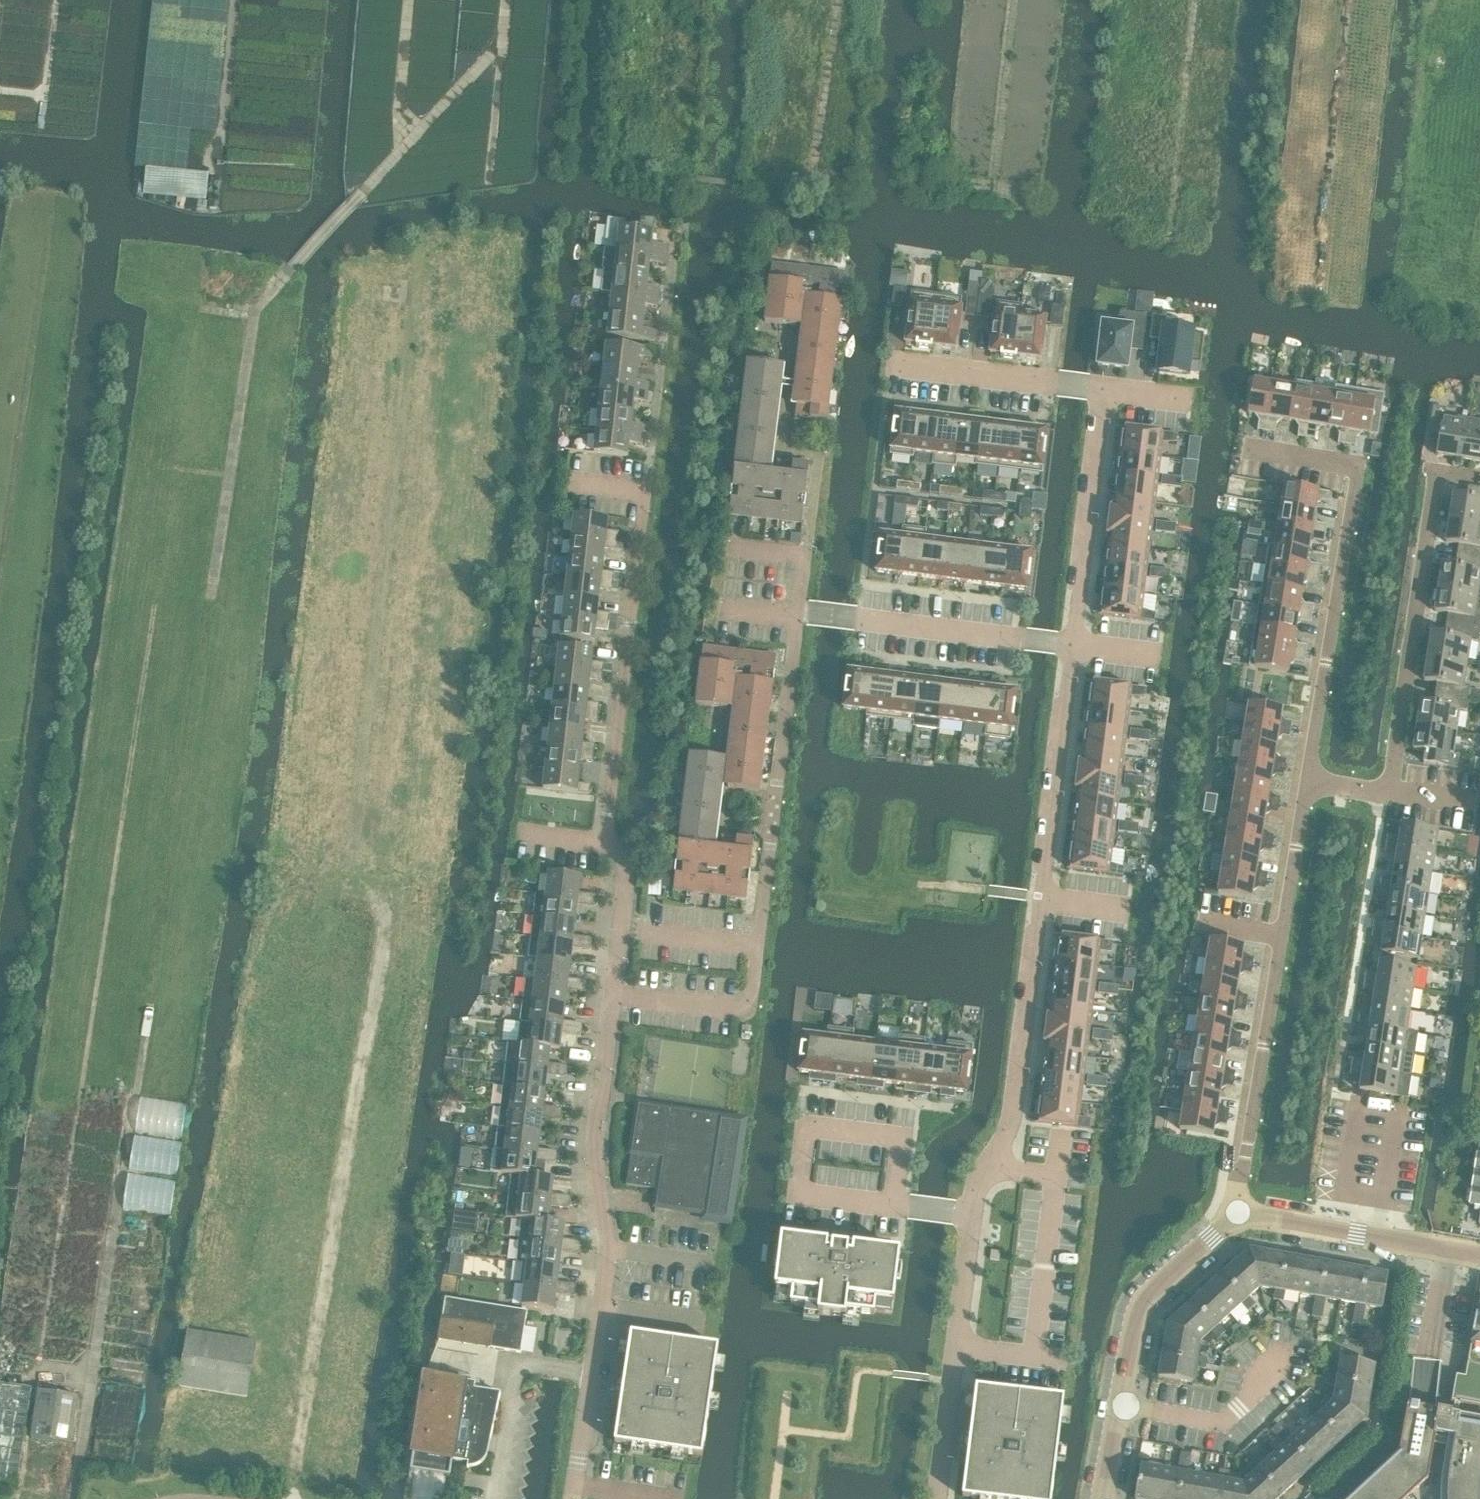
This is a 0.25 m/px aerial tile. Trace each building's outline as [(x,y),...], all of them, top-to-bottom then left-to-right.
[(208,174),(145,169),(143,195),(206,200),(208,174)] [(675,182),(675,192),(686,193),(687,183),(675,182)] [(608,226),(606,248),(662,255),(663,245),(651,243),(653,231),(625,228),(625,222),(608,220),(608,226)] [(606,248),(604,270),(648,275),(649,262),(661,263),(662,255),(606,248)] [(772,264),(769,291),(787,293),(790,267),(772,264)] [(790,267),(787,293),(805,296),(809,269),(790,267)] [(809,269),(805,296),(824,298),(827,271),(809,269)] [(604,270),(601,291),(657,298),(658,288),(647,287),(648,275),(604,270)] [(827,271),(824,298),(842,301),(846,274),(827,271)] [(981,281),(978,305),(990,307),(993,283),(981,281)] [(907,289),(895,288),(894,296),(906,297),(907,289)] [(612,293),(610,314),(643,318),(644,306),(656,307),(657,298),(601,291),(601,292),(612,293)] [(808,315),(796,405),(794,417),(826,421),(842,301),(824,298),(805,296),(787,293),(769,291),(765,321),(796,325),(798,314),(808,315)] [(912,292),(906,343),(916,345),(916,347),(930,349),(937,295),(912,292)] [(937,295),(930,349),(932,349),(932,347),(955,350),(962,298),(937,295)] [(967,296),(966,304),(978,305),(979,297),(967,296)] [(996,302),(990,354),(1001,355),(1000,358),(1015,359),(1021,305),(996,302)] [(1021,305),(1015,359),(1016,360),(1017,357),(1040,360),(1045,318),(1021,315),(1022,305),(1021,305)] [(1063,308),(1051,307),(1050,315),(1062,316),(1063,308)] [(642,329),(643,318),(610,314),(608,335),(653,339),(654,331),(642,329)] [(1098,363),(1097,365),(1099,365),(1125,368),(1125,369),(1127,369),(1127,367),(1130,340),(1143,341),(1146,316),(1132,315),(1130,328),(1104,325),(1104,324),(1103,324),(1102,326),(1103,326),(1098,363)] [(1152,317),(1150,339),(1163,341),(1162,346),(1161,358),(1159,371),(1187,375),(1188,362),(1189,360),(1199,361),(1199,364),(1200,364),(1204,334),(1192,333),(1192,331),(1165,328),(1166,319),(1152,317)] [(606,346),(604,367),(637,371),(639,359),(651,360),(652,351),(606,346)] [(747,361),(734,469),(765,473),(779,365),(747,361)] [(604,367),(601,388),(648,394),(649,384),(636,383),(637,371),(604,367)] [(1257,430),(1266,432),(1274,384),(1253,380),(1247,414),(1255,415),(1259,421),(1257,430)] [(1294,387),(1289,421),(1296,422),(1299,428),(1297,437),(1306,438),(1314,390),(1315,385),(1295,381),(1294,387)] [(1274,384),(1266,432),(1275,433),(1277,423),(1281,419),(1289,421),(1294,387),(1274,384)] [(1314,390),(1306,438),(1315,439),(1316,430),(1321,426),(1329,427),(1336,386),(1334,386),(1333,393),(1314,390)] [(1336,386),(1329,427),(1336,428),(1339,434),(1338,443),(1347,445),(1356,389),(1336,386)] [(601,388),(599,410),(632,413),(634,402),(646,403),(648,394),(601,388)] [(1356,389),(1347,445),(1355,446),(1357,437),(1362,433),(1378,435),(1384,393),(1356,389)] [(1437,455),(1461,459),(1467,419),(1444,416),(1445,409),(1433,407),(1428,435),(1439,437),(1437,455)] [(599,410),(597,431),(643,436),(644,427),(631,425),(632,413),(599,410)] [(895,412),(890,455),(912,458),(917,415),(895,412)] [(917,415),(912,458),(913,458),(914,453),(932,455),(931,465),(933,465),(939,417),(917,415)] [(939,417),(933,465),(955,468),(960,420),(939,417)] [(1461,459),(1479,462),(1479,421),(1467,419),(1461,459)] [(960,420),(955,468),(956,468),(957,458),(976,461),(975,465),(977,466),(982,423),(960,420)] [(982,423),(977,466),(998,468),(1004,425),(982,423)] [(1004,425),(998,468),(1020,471),(1025,428),(1004,425)] [(1025,428),(1020,471),(1042,474),(1047,431),(1025,428)] [(1123,428),(1120,452),(1160,457),(1162,442),(1176,442),(1177,435),(1123,428)] [(597,431),(594,453),(627,457),(629,444),(641,446),(643,436),(597,431)] [(1189,437),(1186,460),(1189,461),(1198,462),(1200,438),(1191,437),(1189,437)] [(1120,452),(1117,475),(1157,480),(1160,457),(1120,452)] [(749,490),(768,492),(804,497),(807,466),(792,464),(790,476),(774,474),(765,473),(734,469),(731,488),(749,490)] [(1117,475),(1115,498),(1154,503),(1157,480),(1117,475)] [(1162,476),(1161,485),(1171,487),(1172,477),(1162,476)] [(1180,488),(1182,478),(1172,477),(1171,487),(1180,488)] [(909,483),(897,482),(896,489),(908,491),(909,483)] [(921,484),(909,483),(908,491),(920,492),(921,484)] [(1284,486),(1281,505),(1315,511),(1316,504),(1321,501),(1331,502),(1332,493),(1284,486)] [(952,488),(940,487),(939,495),(951,496),(952,488)] [(1449,518),(1479,523),(1479,488),(1472,487),(1471,498),(1453,495),(1449,518)] [(728,515),(746,517),(749,490),(731,488),(728,515)] [(964,490),(952,488),(951,496),(963,498),(964,490)] [(749,490),(746,517),(765,519),(768,492),(749,490)] [(768,492),(765,519),(800,523),(804,497),(768,492)] [(995,494),(983,492),(982,500),(994,502),(995,494)] [(1007,495),(995,494),(994,502),(1006,503),(1007,495)] [(907,499),(895,497),(894,505),(906,507),(907,499)] [(1111,508),(1109,521),(1151,526),(1154,503),(1115,498),(1113,508),(1111,508)] [(919,500),(907,499),(906,507),(918,508),(919,500)] [(1021,501),(1020,509),(1032,510),(1033,502),(1021,501)] [(950,504),(938,503),(937,511),(949,512),(950,504)] [(962,506),(950,504),(949,512),(961,514),(962,506)] [(1281,505),(1278,526),(1325,534),(1327,525),(1318,523),(1313,518),(1315,511),(1281,505)] [(993,509),(981,508),(980,516),(992,517),(993,509)] [(1005,511),(993,509),(992,517),(1004,519),(1005,511)] [(1020,509),(1019,517),(1031,518),(1032,510),(1020,509)] [(573,515),(571,535),(617,541),(618,531),(606,530),(607,519),(573,515)] [(1461,556),(1479,559),(1479,523),(1449,518),(1445,542),(1463,545),(1461,556)] [(1110,534),(1109,544),(1149,549),(1151,526),(1109,521),(1108,534),(1110,534)] [(1165,533),(1166,523),(1156,522),(1155,531),(1165,533)] [(1175,534),(1176,524),(1166,523),(1165,533),(1175,534)] [(1278,526),(1274,546),(1308,551),(1309,544),(1314,541),(1324,542),(1325,534),(1278,526)] [(897,575),(903,527),(902,537),(880,534),(875,572),(897,575)] [(903,527),(897,575),(903,576),(918,578),(919,578),(925,530),(903,527)] [(1261,532),(1248,529),(1246,542),(1251,542),(1259,544),(1261,532)] [(941,580),(945,542),(925,540),(926,530),(925,530),(919,578),(921,578),(936,580),(941,580)] [(571,535),(569,556),(603,559),(604,548),(616,550),(617,541),(571,535)] [(960,583),(962,583),(967,545),(945,542),(941,580),(945,581),(960,583)] [(1109,544),(1106,567),(1146,572),(1149,549),(1109,544)] [(989,547),(967,545),(962,583),(967,584),(982,585),(984,586),(989,547)] [(1274,546),(1271,566),(1319,574),(1320,566),(1311,564),(1307,559),(1308,551),(1274,546)] [(1005,588),(1010,550),(989,547),(984,586),(985,586),(1000,588),(1005,588)] [(1010,550),(1005,588),(1028,591),(1032,553),(1010,550)] [(569,556),(566,576),(612,581),(613,572),(601,571),(603,559),(569,556)] [(1438,588),(1477,594),(1479,577),(1479,559),(1461,556),(1460,567),(1442,564),(1438,588)] [(1271,566),(1268,586),(1301,592),(1303,584),(1308,581),(1317,582),(1319,574),(1271,566)] [(1106,567),(1103,590),(1143,595),(1146,572),(1106,567)] [(1159,579),(1160,569),(1151,568),(1149,578),(1159,579)] [(1169,580),(1170,571),(1160,569),(1159,579),(1169,580)] [(566,576),(564,596),(598,600),(599,589),(611,590),(612,581),(566,576)] [(1268,586),(1265,607),(1312,614),(1314,605),(1305,603),(1300,598),(1301,592),(1268,586)] [(1450,625),(1479,629),(1479,621),(1479,617),(1474,616),(1477,594),(1438,588),(1434,610),(1452,613),(1450,625)] [(1103,590),(1100,614),(1154,621),(1155,614),(1141,610),(1143,595),(1103,590)] [(564,596),(562,616),(608,622),(609,613),(596,612),(598,600),(564,596)] [(1265,607),(1261,627),(1295,632),(1296,624),(1301,621),(1311,622),(1312,614),(1265,607)] [(607,631),(608,622),(562,616),(560,637),(593,641),(594,629),(607,631)] [(1431,633),(1427,657),(1467,663),(1470,640),(1477,641),(1479,629),(1450,625),(1449,635),(1431,633)] [(1261,627),(1258,647),(1305,654),(1307,645),(1298,644),(1294,639),(1295,632),(1261,627)] [(558,646),(556,666),(602,672),(603,662),(591,661),(592,649),(558,646)] [(701,647),(698,674),(716,676),(719,649),(701,647)] [(1258,647),(1255,666),(1288,672),(1289,665),(1295,661),(1304,662),(1305,654),(1258,647)] [(719,649),(716,676),(735,678),(738,652),(719,649)] [(738,652),(735,678),(753,680),(756,654),(738,652)] [(756,654),(753,680),(770,682),(773,656),(756,654)] [(1440,694),(1479,700),(1479,699),(1479,691),(1469,689),(1470,686),(1463,685),(1467,663),(1427,657),(1424,679),(1442,682),(1440,694)] [(556,666),(554,687),(588,691),(589,680),(601,681),(602,672),(556,666)] [(848,671),(843,709),(867,712),(866,717),(867,717),(873,668),(864,667),(864,673),(859,672),(848,671)] [(867,717),(891,720),(896,677),(886,676),(881,675),(882,669),(873,668),(867,717)] [(912,673),(911,679),(907,678),(896,677),(891,720),(914,723),(913,727),(914,727),(921,674),(912,673)] [(694,705),(703,706),(736,709),(735,711),(767,714),(770,682),(753,680),(735,678),(716,676),(698,674),(694,705)] [(938,730),(944,683),(933,681),(929,681),(930,675),(921,674),(914,727),(938,730)] [(963,724),(969,680),(960,679),(959,685),(955,684),(944,683),(938,730),(939,730),(940,721),(963,724)] [(985,736),(986,736),(993,683),(992,683),(991,688),(990,688),(981,687),(977,687),(977,681),(969,680),(963,724),(986,727),(985,736)] [(1092,682),(1089,706),(1129,711),(1130,696),(1144,696),(1145,689),(1092,682)] [(993,683),(986,736),(1011,739),(1016,692),(1005,690),(1001,690),(1001,684),(993,683)] [(554,687),(551,707),(597,712),(598,702),(586,702),(588,691),(554,687)] [(1420,702),(1416,726),(1456,732),(1459,709),(1466,710),(1468,699),(1479,701),(1479,700),(1440,694),(1438,705),(1420,702)] [(1249,702),(1246,722),(1291,729),(1292,721),(1286,720),(1281,715),(1282,708),(1249,702)] [(1089,706),(1086,729),(1126,734),(1129,711),(1089,706)] [(551,707),(549,727),(583,731),(584,719),(596,720),(597,712),(551,707)] [(735,711),(733,729),(765,733),(767,714),(735,711)] [(1246,722),(1243,740),(1276,746),(1277,739),(1283,735),(1290,737),(1291,729),(1246,722)] [(1429,762),(1457,767),(1459,754),(1453,753),(1456,732),(1416,726),(1413,748),(1430,751),(1429,762)] [(549,727),(547,748),(593,753),(594,744),(582,742),(583,731),(549,727)] [(733,729),(731,748),(763,751),(765,733),(733,729)] [(1086,729),(1083,752),(1123,757),(1126,734),(1086,729)] [(1139,741),(1140,731),(1131,730),(1129,739),(1139,741)] [(1149,742),(1150,732),(1140,731),(1139,741),(1149,742)] [(1243,740),(1240,760),(1285,767),(1286,759),(1280,758),(1275,753),(1276,746),(1243,740)] [(547,748),(544,768),(578,772),(579,760),(592,761),(593,753),(547,748)] [(731,748),(729,766),(760,769),(763,751),(731,748)] [(1000,750),(998,769),(1012,771),(1014,751),(1000,750)] [(1080,762),(1078,775),(1120,780),(1123,757),(1083,752),(1082,762),(1080,762)] [(688,755),(685,776),(718,780),(720,758),(712,757),(688,755)] [(1468,769),(1479,771),(1479,766),(1479,759),(1470,757),(1468,769)] [(1240,760),(1237,778),(1270,784),(1271,777),(1277,774),(1284,775),(1285,767),(1240,760)] [(760,770),(729,766),(727,787),(758,791),(760,770)] [(544,768),(542,788),(588,793),(589,783),(577,782),(578,772),(544,768)] [(1079,788),(1078,798),(1117,803),(1120,780),(1078,775),(1076,788),(1079,788)] [(685,776),(683,794),(716,798),(718,780),(685,776)] [(1133,787),(1135,777),(1125,776),(1124,785),(1133,787)] [(1143,788),(1144,778),(1135,777),(1133,787),(1143,788)] [(1237,778),(1233,798),(1279,805),(1280,798),(1273,796),(1269,791),(1270,784),(1237,778)] [(683,794),(681,813),(714,817),(716,798),(683,794)] [(1078,798),(1075,821),(1114,826),(1117,803),(1078,798)] [(1233,798),(1230,816),(1264,822),(1265,815),(1270,812),(1277,813),(1279,805),(1233,798)] [(681,813),(679,831),(711,835),(714,817),(681,813)] [(1230,816),(1227,835),(1272,843),(1274,835),(1267,834),(1263,829),(1264,822),(1230,816)] [(1075,821),(1072,844),(1112,849),(1114,826),(1075,821)] [(1128,833),(1129,823),(1119,822),(1118,832),(1128,833)] [(1137,834),(1139,824),(1129,823),(1128,833),(1137,834)] [(1387,835),(1385,844),(1434,852),(1438,829),(1401,823),(1399,837),(1387,835)] [(672,890),(690,892),(745,898),(752,841),(720,837),(719,849),(710,848),(711,835),(679,831),(672,888),(672,890)] [(1227,835),(1224,854),(1258,859),(1259,852),(1264,849),(1271,850),(1272,843),(1227,835)] [(1112,849),(1072,844),(1069,868),(1122,875),(1123,868),(1110,864),(1112,849)] [(1396,853),(1394,867),(1431,873),(1434,852),(1385,844),(1384,851),(1396,853)] [(1224,854),(1221,873),(1266,881),(1268,873),(1261,872),(1256,866),(1258,859),(1224,854)] [(1431,873),(1394,867),(1392,879),(1380,878),(1378,887),(1439,896),(1442,875),(1431,874),(1431,873)] [(549,871),(546,892),(578,896),(578,903),(587,904),(588,892),(579,890),(581,875),(549,871)] [(661,886),(672,888),(674,873),(663,872),(661,886)] [(1221,873),(1218,893),(1251,898),(1253,890),(1258,887),(1265,888),(1266,881),(1221,873)] [(1389,896),(1387,910),(1424,916),(1428,895),(1378,887),(1377,894),(1389,896)] [(535,894),(533,913),(576,918),(578,903),(578,896),(546,892),(546,896),(535,894)] [(588,892),(587,904),(594,905),(598,903),(598,895),(596,893),(588,892)] [(1373,920),(1371,929),(1421,937),(1424,916),(1387,910),(1385,922),(1373,920)] [(533,913),(531,934),(573,940),(572,946),(582,947),(583,935),(574,934),(576,918),(533,913)] [(1417,958),(1421,937),(1371,929),(1370,937),(1382,939),(1380,952),(1417,958)] [(541,938),(538,957),(571,961),(572,946),(573,940),(531,934),(530,937),(541,938)] [(583,935),(582,947),(589,948),(592,944),(592,938),(589,936),(583,935)] [(1112,943),(1060,936),(1057,960),(1097,965),(1099,950),(1111,952),(1112,944),(1112,943)] [(1210,938),(1207,958),(1252,966),(1253,958),(1246,957),(1242,952),(1243,944),(1210,938)] [(538,957),(536,979),(568,983),(567,990),(576,991),(578,978),(569,977),(571,961),(538,957)] [(1207,958),(1204,977),(1237,983),(1238,975),(1244,972),(1251,973),(1252,966),(1207,958)] [(1097,965),(1057,960),(1054,983),(1094,988),(1097,965)] [(1365,972),(1363,981),(1413,989),(1416,966),(1379,961),(1377,974),(1365,972)] [(1204,977),(1201,996),(1246,1004),(1247,996),(1240,995),(1236,990),(1237,983),(1204,977)] [(578,978),(576,991),(584,992),(587,989),(587,981),(584,979),(578,978)] [(525,979),(523,999),(565,1004),(567,990),(568,983),(536,979),(535,980),(525,979)] [(1374,991),(1372,1005),(1409,1011),(1413,989),(1363,981),(1362,989),(1374,991)] [(1094,988),(1054,983),(1052,1006),(1091,1011),(1094,988)] [(1110,985),(1100,983),(1099,993),(1108,994),(1110,985)] [(1120,986),(1110,985),(1108,994),(1118,995),(1120,986)] [(833,996),(817,994),(815,1010),(831,1012),(833,996)] [(1201,996),(1198,1015),(1231,1020),(1232,1013),(1237,1010),(1245,1011),(1246,1004),(1201,996)] [(523,999),(520,1021),(563,1026),(562,1033),(571,1034),(572,1022),(563,1021),(565,1004),(523,999)] [(1358,1015),(1357,1024),(1418,1034),(1418,1033),(1406,1031),(1409,1011),(1372,1005),(1370,1017),(1358,1015)] [(1091,1011),(1052,1006),(1050,1016),(1048,1016),(1046,1029),(1088,1034),(1091,1011)] [(1198,1015),(1195,1034),(1239,1041),(1241,1034),(1234,1033),(1230,1028),(1231,1020),(1198,1015)] [(520,1021),(518,1043),(517,1044),(551,1048),(551,1049),(559,1050),(562,1033),(563,1026),(520,1021)] [(572,1022),(571,1034),(579,1035),(581,1033),(582,1025),(580,1023),(572,1022)] [(1368,1034),(1365,1048),(1415,1056),(1418,1034),(1357,1024),(1355,1032),(1368,1034)] [(751,1028),(743,1027),(742,1040),(749,1040),(751,1028)] [(803,1034),(798,1073),(810,1074),(814,1074),(814,1080),(822,1081),(829,1028),(828,1028),(827,1037),(803,1034)] [(829,1028),(822,1081),(831,1082),(832,1077),(836,1077),(847,1078),(853,1031),(829,1028)] [(1088,1034),(1046,1029),(1045,1042),(1047,1043),(1046,1052),(1085,1057),(1088,1034)] [(1104,1031),(1094,1030),(1093,1039),(1103,1040),(1104,1031)] [(853,1031),(847,1078),(858,1080),(862,1080),(861,1086),(870,1087),(876,1038),(875,1038),(874,1043),(853,1040),(854,1031),(853,1031)] [(1114,1032),(1104,1031),(1103,1040),(1113,1041),(1114,1032)] [(1195,1034),(1192,1052),(1225,1058),(1226,1051),(1231,1048),(1238,1049),(1239,1041),(1195,1034)] [(876,1038),(870,1087),(879,1088),(880,1082),(884,1083),(895,1084),(901,1037),(899,1036),(899,1041),(876,1038)] [(901,1037),(895,1084),(905,1086),(910,1086),(909,1092),(918,1093),(924,1040),(901,1037)] [(924,1040),(918,1093),(927,1094),(927,1088),(932,1089),(941,1090),(942,1090),(941,1096),(942,1096),(948,1042),(947,1042),(946,1052),(924,1049),(925,1040),(924,1040)] [(507,1042),(505,1062),(548,1067),(547,1076),(556,1077),(557,1064),(549,1063),(551,1049),(551,1048),(517,1044),(518,1043),(507,1042)] [(948,1042),(942,1096),(950,1097),(951,1091),(955,1092),(967,1093),(973,1045),(948,1042)] [(1352,1058),(1350,1067),(1411,1077),(1415,1056),(1365,1048),(1363,1060),(1352,1058)] [(1085,1057),(1046,1052),(1043,1075),(1083,1080),(1085,1057)] [(1192,1052),(1189,1072),(1234,1079),(1235,1071),(1228,1070),(1223,1065),(1225,1058),(1192,1052)] [(505,1062),(502,1084),(546,1089),(547,1076),(548,1067),(505,1062)] [(557,1064),(556,1077),(564,1078),(567,1076),(568,1068),(566,1065),(557,1064)] [(1359,1090),(1396,1096),(1408,1098),(1411,1077),(1350,1067),(1349,1075),(1361,1076),(1359,1090)] [(1189,1072),(1186,1090),(1219,1096),(1220,1089),(1225,1085),(1232,1087),(1234,1079),(1189,1072)] [(1083,1080),(1043,1075),(1040,1098),(1080,1103),(1083,1080)] [(1098,1077),(1088,1076),(1087,1085),(1097,1086),(1098,1077)] [(1108,1078),(1098,1077),(1097,1086),(1107,1088),(1108,1078)] [(1426,1080),(1425,1089),(1436,1091),(1438,1082),(1426,1080)] [(502,1084),(500,1106),(543,1111),(542,1118),(551,1119),(552,1107),(543,1106),(546,1089),(502,1084)] [(1186,1090),(1183,1110),(1227,1117),(1229,1109),(1222,1108),(1218,1103),(1219,1096),(1186,1090)] [(1080,1103),(1040,1098),(1037,1122),(1089,1129),(1089,1128),(1090,1120),(1078,1118),(1080,1103)] [(631,1156),(626,1185),(655,1190),(658,1190),(658,1192),(656,1201),(657,1201),(667,1203),(666,1208),(704,1214),(703,1219),(721,1222),(729,1223),(745,1121),(737,1120),(685,1112),(674,1110),(673,1110),(638,1105),(631,1154),(631,1156)] [(500,1106),(497,1127),(540,1133),(542,1118),(543,1111),(500,1106)] [(552,1107),(551,1119),(559,1120),(562,1118),(563,1110),(560,1108),(552,1107)] [(1212,1135),(1214,1127),(1219,1124),(1226,1125),(1227,1117),(1183,1110),(1179,1129),(1212,1135)] [(495,1149),(498,1150),(505,1151),(505,1150),(537,1154),(536,1162),(546,1163),(548,1150),(538,1149),(540,1133),(497,1127),(495,1149)] [(461,1148),(459,1167),(470,1168),(472,1150),(461,1148)] [(502,1173),(511,1174),(521,1176),(521,1175),(535,1177),(535,1176),(544,1177),(546,1163),(536,1162),(537,1154),(505,1150),(505,1151),(498,1150),(495,1172),(502,1173)] [(548,1150),(546,1163),(554,1164),(555,1163),(557,1162),(558,1153),(555,1151),(548,1150)] [(1472,1188),(1479,1189),(1479,1174),(1474,1173),(1472,1188)] [(511,1174),(508,1194),(552,1199),(551,1203),(560,1204),(561,1196),(553,1195),(554,1178),(544,1177),(535,1176),(535,1177),(521,1175),(521,1176),(511,1174)] [(1472,1188),(1469,1205),(1479,1206),(1479,1189),(1472,1188)] [(505,1218),(516,1219),(532,1221),(532,1220),(549,1222),(549,1221),(551,1203),(552,1199),(508,1194),(505,1218)] [(561,1196),(560,1204),(568,1205),(570,1204),(571,1202),(571,1198),(569,1197),(561,1196)] [(532,1220),(532,1221),(530,1241),(562,1245),(561,1251),(570,1252),(571,1240),(563,1239),(564,1223),(549,1221),(549,1222),(532,1220)] [(453,1227),(452,1232),(474,1235),(475,1229),(453,1227)] [(875,1313),(892,1315),(896,1281),(900,1282),(902,1267),(898,1267),(900,1246),(848,1240),(827,1238),(827,1237),(826,1237),(826,1243),(781,1237),(779,1252),(775,1252),(774,1266),(778,1267),(775,1289),(777,1289),(792,1291),(791,1303),(791,1305),(804,1307),(819,1308),(818,1314),(820,1315),(837,1317),(843,1317),(846,1318),(846,1312),(860,1313),(874,1315),(875,1313)] [(516,1261),(523,1262),(559,1267),(561,1251),(562,1245),(530,1241),(518,1240),(516,1261)] [(571,1240),(570,1252),(578,1253),(580,1252),(581,1250),(581,1243),(579,1241),(571,1240)] [(449,1242),(448,1253),(464,1255),(466,1244),(449,1242)] [(1221,1275),(1251,1308),(1255,1305),(1249,1297),(1259,1288),(1249,1250),(1221,1275)] [(1249,1250),(1259,1288),(1274,1290),(1272,1300),(1277,1300),(1286,1257),(1249,1250)] [(453,1256),(450,1274),(462,1276),(465,1257),(453,1256)] [(1286,1257),(1277,1300),(1283,1302),(1285,1292),(1300,1295),(1306,1260),(1286,1257)] [(1306,1260),(1300,1295),(1315,1298),(1320,1298),(1326,1264),(1306,1260)] [(520,1284),(524,1284),(557,1288),(556,1295),(565,1295),(566,1283),(558,1282),(559,1267),(523,1262),(520,1284)] [(1315,1298),(1313,1307),(1324,1309),(1326,1299),(1341,1302),(1347,1267),(1326,1264),(1320,1298),(1315,1298)] [(1347,1267),(1341,1302),(1355,1304),(1361,1305),(1367,1271),(1347,1267)] [(1355,1304),(1354,1314),(1359,1315),(1364,1316),(1366,1306),(1381,1309),(1387,1275),(1387,1274),(1367,1271),(1361,1305),(1355,1304)] [(1207,1289),(1230,1315),(1241,1305),(1248,1311),(1251,1308),(1221,1275),(1207,1289)] [(566,1283),(565,1295),(573,1296),(576,1294),(576,1287),(574,1284),(566,1283)] [(554,1310),(556,1295),(557,1288),(524,1284),(522,1306),(554,1310)] [(1192,1302),(1221,1336),(1225,1333),(1218,1325),(1230,1315),(1207,1289),(1192,1302)] [(1451,1402),(1479,1408),(1479,1292),(1469,1352),(1465,1377),(1456,1375),(1451,1402)] [(442,1322),(440,1341),(495,1350),(499,1350),(521,1354),(521,1353),(521,1352),(533,1354),(537,1330),(525,1328),(526,1326),(526,1320),(527,1320),(528,1312),(446,1299),(442,1322)] [(1192,1302),(1167,1325),(1200,1342),(1211,1332),(1218,1338),(1221,1336),(1192,1302)] [(1313,1307),(1312,1316),(1315,1317),(1316,1317),(1319,1318),(1322,1318),(1324,1309),(1313,1307)] [(1354,1314),(1352,1324),(1357,1325),(1362,1325),(1364,1316),(1359,1315),(1354,1314)] [(1167,1325),(1162,1357),(1205,1364),(1206,1359),(1197,1357),(1200,1342),(1167,1325)] [(255,1342),(188,1331),(179,1387),(246,1398),(255,1342)] [(615,1441),(615,1443),(621,1444),(632,1446),(645,1448),(672,1452),(685,1454),(693,1455),(694,1455),(702,1456),(709,1409),(711,1397),(715,1371),(717,1358),(718,1346),(673,1340),(664,1339),(655,1337),(631,1334),(629,1345),(627,1358),(623,1384),(622,1396),(615,1441)] [(1192,1383),(1195,1368),(1204,1369),(1205,1364),(1162,1357),(1158,1377),(1192,1383)] [(1337,1376),(1332,1375),(1328,1375),(1327,1380),(1371,1387),(1375,1367),(1340,1361),(1337,1376)] [(410,1470),(411,1470),(450,1477),(453,1461),(468,1464),(467,1469),(472,1468),(477,1467),(481,1465),(484,1461),(487,1457),(488,1453),(492,1436),(501,1393),(474,1390),(475,1384),(465,1382),(464,1382),(425,1376),(410,1470)] [(1336,1386),(1333,1402),(1365,1419),(1371,1387),(1327,1380),(1326,1385),(1336,1386)] [(16,1489),(31,1388),(0,1383),(0,1487),(16,1489)] [(973,1387),(960,1497),(964,1498),(973,1498),(1049,1498),(1061,1398),(973,1387)] [(77,1396),(38,1390),(30,1438),(70,1444),(77,1396)] [(1311,1408),(1341,1441),(1365,1419),(1333,1402),(1322,1412),(1315,1405),(1311,1408)] [(1437,1413),(1434,1412),(1409,1408),(1407,1407),(1405,1421),(1399,1452),(1348,1498),(1479,1498),(1479,1421),(1437,1413)] [(1303,1429),(1326,1455),(1341,1441),(1311,1408),(1308,1412),(1314,1419),(1303,1429)] [(1275,1429),(1271,1432),(1277,1439),(1285,1432),(1278,1425),(1275,1429)] [(1291,1439),(1288,1443),(1311,1468),(1326,1455),(1303,1429),(1291,1439)] [(1283,1447),(1273,1456),(1296,1482),(1311,1468),(1288,1443),(1291,1439),(1285,1432),(1277,1439),(1283,1447)] [(1181,1454),(1180,1463),(1190,1465),(1191,1455),(1186,1455),(1181,1454)] [(1162,1470),(1147,1467),(1148,1457),(1138,1455),(1136,1465),(1141,1466),(1135,1498),(1156,1498),(1162,1470)] [(1251,1464),(1281,1496),(1296,1482),(1273,1456),(1262,1466),(1255,1460),(1251,1464)] [(1156,1498),(1178,1498),(1182,1474),(1188,1475),(1190,1465),(1180,1463),(1178,1473),(1162,1470),(1156,1498)] [(1247,1498),(1278,1498),(1281,1496),(1251,1464),(1247,1467),(1253,1474),(1243,1484),(1247,1498)] [(1198,1498),(1219,1498),(1224,1471),(1219,1470),(1218,1480),(1202,1477),(1198,1498)] [(1219,1498),(1247,1498),(1243,1484),(1228,1481),(1229,1472),(1224,1471),(1219,1498)] [(1178,1498),(1198,1498),(1202,1477),(1188,1475),(1182,1474),(1178,1498)]
